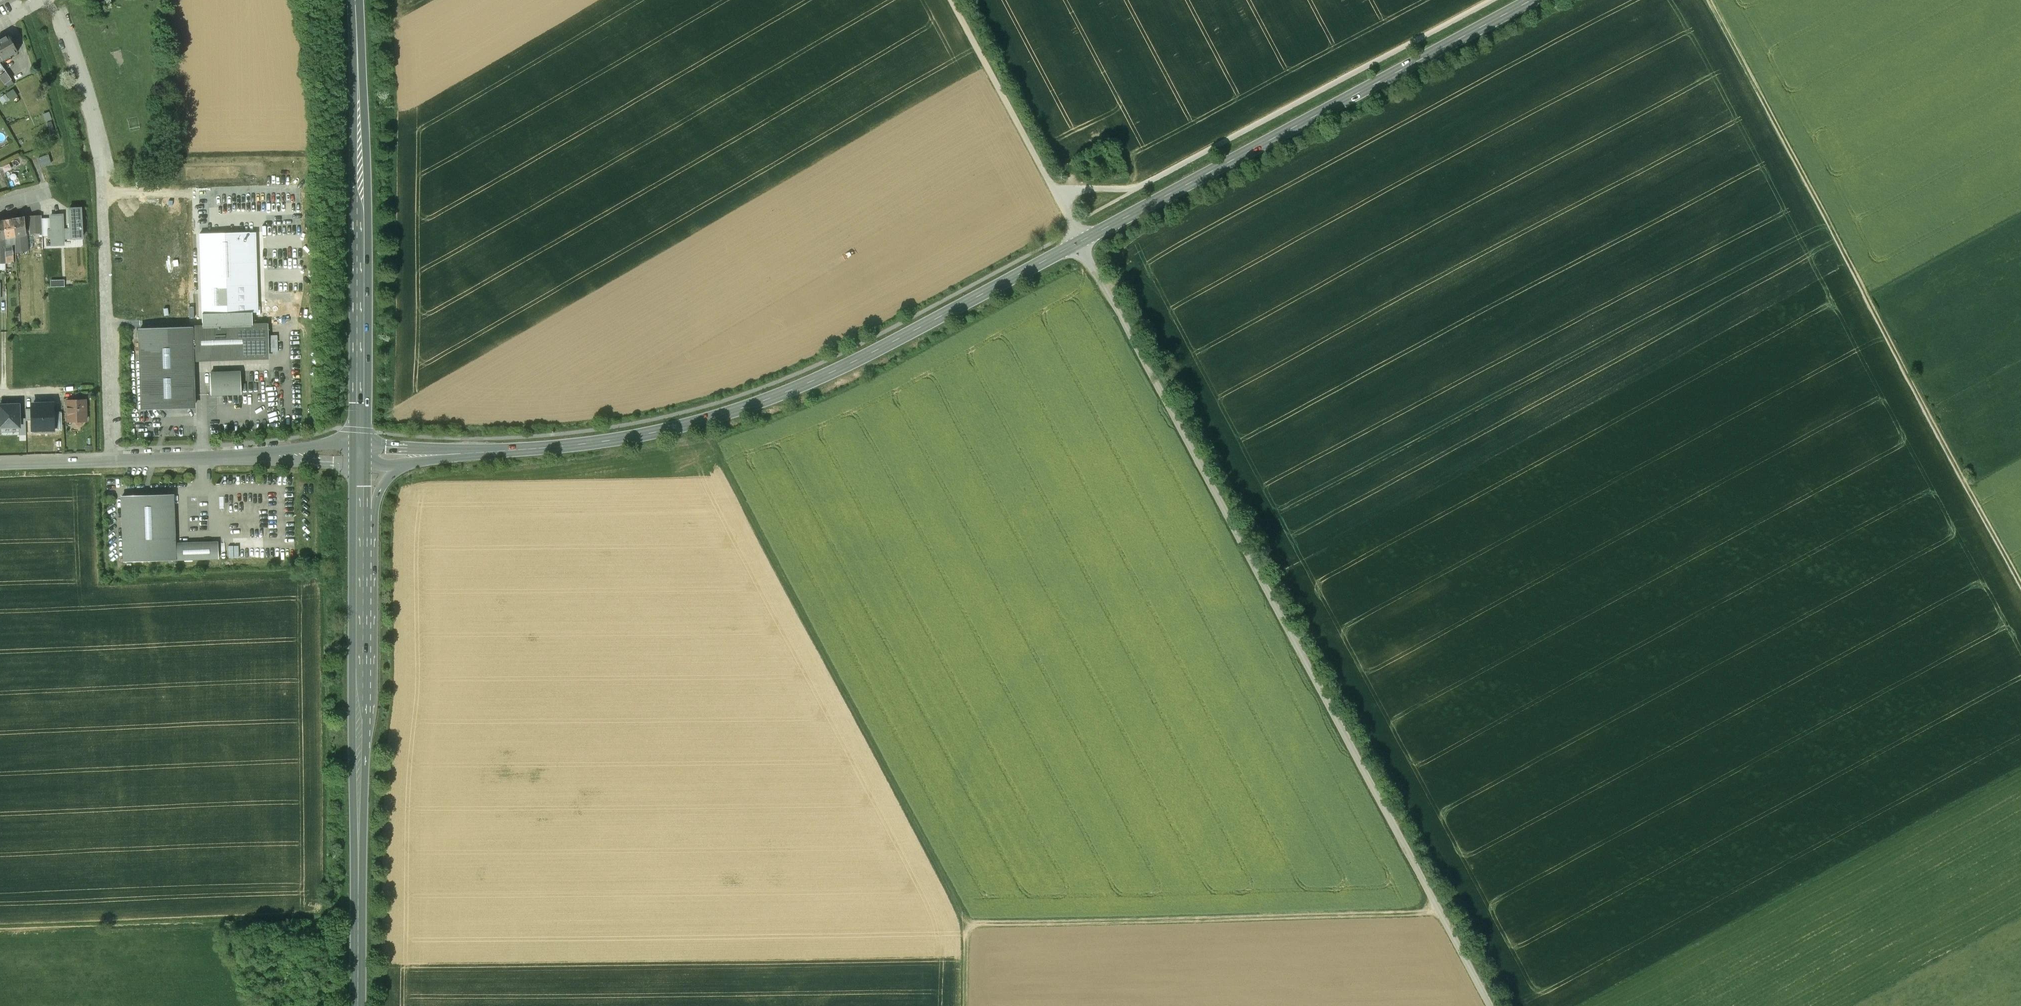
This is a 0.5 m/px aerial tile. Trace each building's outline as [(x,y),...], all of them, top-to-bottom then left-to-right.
[(0,40),(0,63),(18,52),(8,35),(0,40)] [(6,84),(12,80),(6,71),(0,75),(6,84)] [(48,156),(38,159),(41,166),(50,164),(48,156)] [(63,239),(82,238),(81,209),(69,209),(70,233),(63,233),(63,215),(51,216),(51,230),(49,230),(49,239),(51,238),(52,245),(64,245),(63,239)] [(41,215),(28,216),(29,234),(42,233),(41,215)] [(24,217),(13,219),(15,237),(15,245),(15,253),(27,251),(24,217)] [(13,219),(3,220),(5,239),(5,249),(12,247),(12,245),(15,245),(15,237),(13,219)] [(43,245),(42,235),(35,235),(35,246),(43,245)] [(200,236),(202,314),(251,312),(258,312),(255,235),(200,236)] [(12,247),(5,249),(5,263),(14,263),(13,253),(12,247)] [(202,314),(202,326),(251,325),(251,312),(202,314)] [(202,326),(140,328),(143,409),(193,407),(191,357),(191,355),(269,352),(268,324),(251,325),(202,326)] [(240,372),(210,373),(211,394),(241,393),(240,372)] [(85,400),(67,401),(68,421),(75,421),(78,424),(82,423),(84,421),(86,421),(85,400)] [(20,427),(19,419),(19,404),(0,405),(0,427),(20,427)] [(33,430),(53,430),(52,426),(53,412),(52,404),(32,404),(32,408),(32,420),(33,430)] [(53,430),(62,429),(62,412),(53,412),(52,426),(53,430)] [(172,494),(122,496),(124,562),(218,559),(218,542),(174,544),(172,494)]
